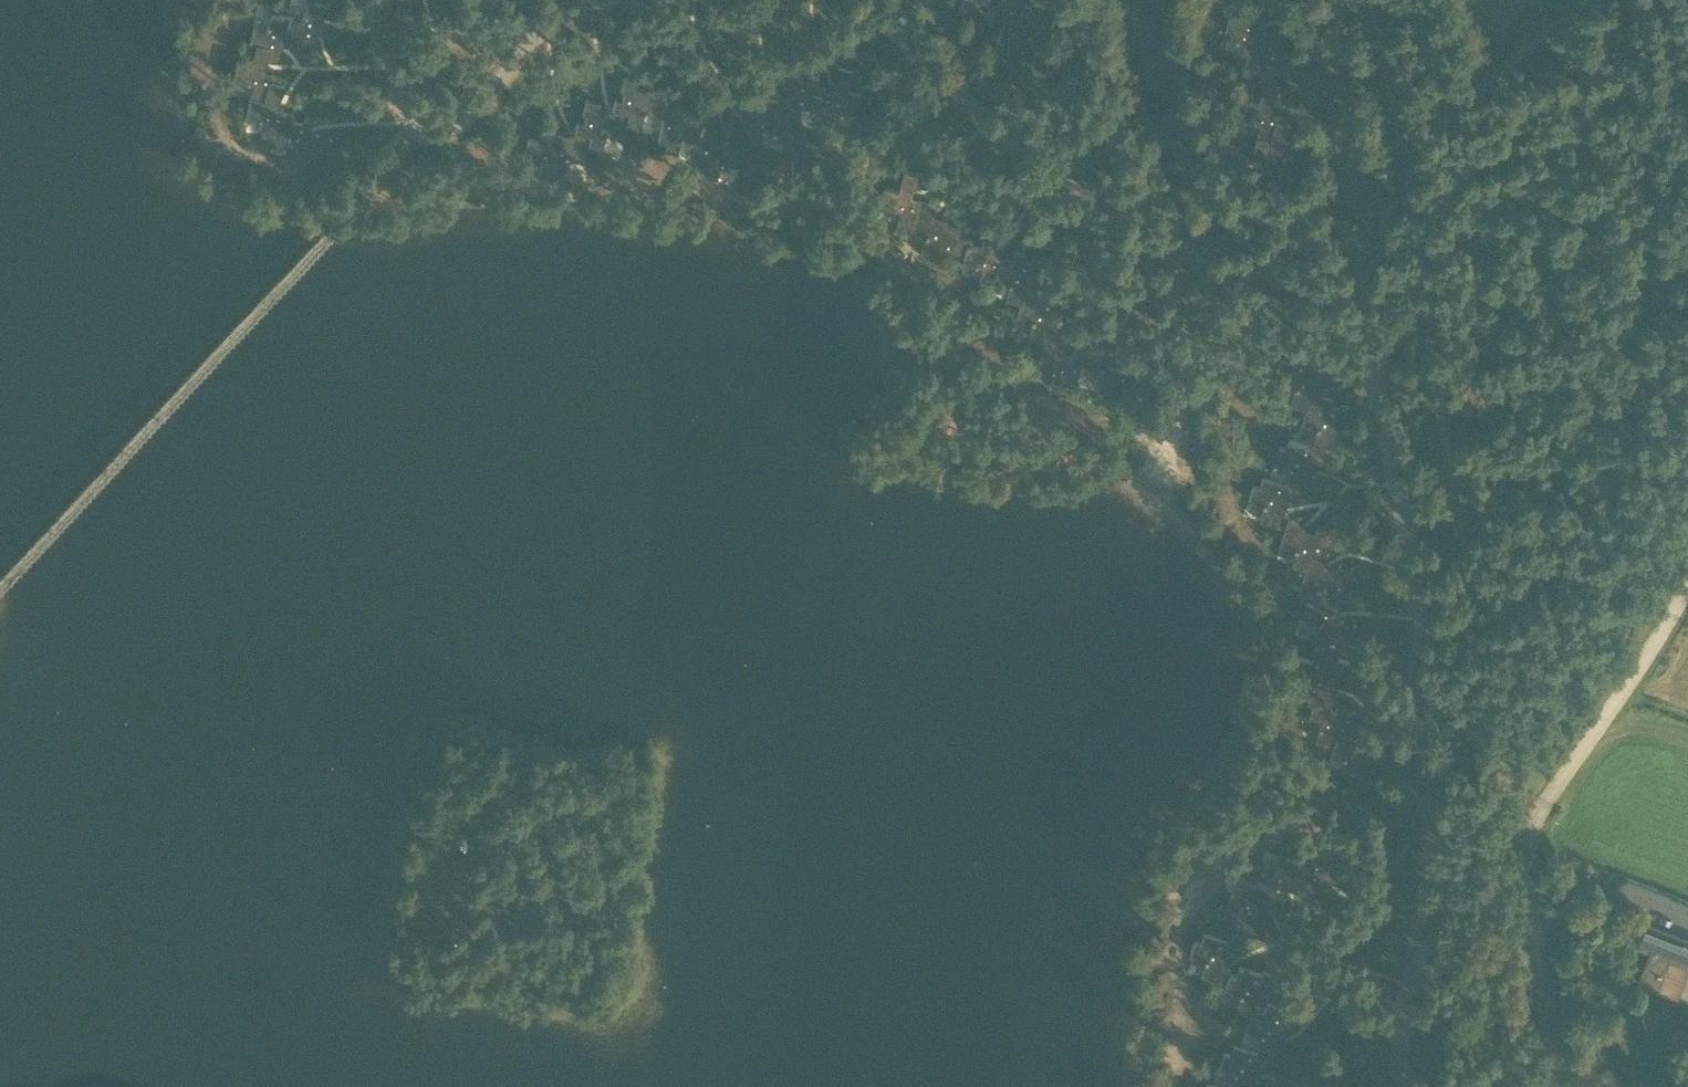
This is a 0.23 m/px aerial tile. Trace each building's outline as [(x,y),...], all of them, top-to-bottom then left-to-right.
[(232,80),(252,85),(245,116),(264,121),(261,134),(276,137),(277,130),(289,133),(284,155),(303,160),(306,145),(327,150),(330,136),(309,131),(312,114),(303,112),(301,121),(291,119),(293,110),(277,106),(283,83),(279,82),(280,74),(265,70),(267,59),(276,61),(280,44),(304,49),(306,44),(313,45),(316,31),(339,36),(342,22),(322,17),(325,3),(310,0),(305,0),(301,19),(270,13),(266,32),(252,29),(248,43),(255,45),(251,64),(236,61),(232,80)] [(1229,15),(1224,32),(1237,35),(1233,52),(1250,57),(1250,58),(1262,61),(1257,82),(1264,84),(1259,103),(1245,100),(1240,119),(1260,124),(1251,156),(1272,161),(1268,174),(1283,178),(1288,157),(1299,160),(1301,151),(1286,147),(1292,123),(1284,121),(1286,112),(1273,109),(1278,88),(1276,87),(1279,74),(1293,78),(1297,63),(1283,59),(1286,45),(1278,42),(1279,37),(1257,31),(1259,23),(1229,15)] [(527,138),(523,155),(540,159),(538,172),(550,174),(550,172),(563,175),(566,157),(586,161),(588,147),(601,149),(605,134),(623,138),(625,125),(639,128),(643,111),(662,115),(656,140),(665,142),(664,149),(680,152),(683,137),(702,141),(695,171),(720,176),(723,163),(740,167),(745,141),(762,145),(766,126),(783,130),(785,117),(801,120),(804,104),(821,108),(820,115),(833,117),(835,106),(857,111),(861,92),(847,89),(849,77),(836,74),(833,86),(816,82),(817,74),(806,72),(804,79),(796,77),(797,71),(782,68),(779,84),(786,86),(783,101),(779,100),(779,99),(767,96),(766,102),(742,97),(740,107),(747,109),(744,122),(739,121),(736,136),(732,135),(731,140),(713,136),(715,127),(703,125),(706,112),(691,109),(690,115),(675,111),(677,103),(663,100),(666,88),(651,85),(650,89),(635,86),(637,78),(622,75),(620,88),(622,88),(620,98),(614,96),(611,108),(613,108),(612,112),(596,109),(598,100),(583,98),(580,113),(584,113),(583,121),(575,119),(572,135),(553,131),(553,135),(538,133),(537,140),(527,138)] [(884,185),(880,205),(900,210),(897,223),(909,226),(907,231),(925,236),(921,252),(934,255),(932,261),(943,264),(947,251),(964,255),(962,263),(983,268),(979,282),(993,285),(994,277),(1011,281),(1006,299),(1020,303),(1017,315),(1034,319),(1030,338),(1044,341),(1038,366),(1054,370),(1049,388),(1063,392),(1065,384),(1076,387),(1082,365),(1102,370),(1098,385),(1113,389),(1114,384),(1136,389),(1141,368),(1134,366),(1136,361),(1124,358),(1125,352),(1107,347),(1107,345),(1091,340),(1088,350),(1074,347),(1072,353),(1058,350),(1061,335),(1051,332),(1056,313),(1068,316),(1071,301),(1055,297),(1054,301),(1046,298),(1047,292),(1037,289),(1036,291),(1032,290),(1036,274),(1041,275),(1045,257),(1014,250),(1012,257),(996,252),(1001,229),(986,226),(981,246),(969,243),(970,238),(960,235),(962,229),(948,225),(950,218),(931,214),(933,209),(927,208),(929,199),(913,195),(919,172),(904,168),(899,189),(884,185)] [(1262,479),(1259,490),(1267,492),(1259,523),(1284,529),(1279,546),(1296,551),(1291,567),(1306,571),(1301,585),(1318,590),(1313,604),(1308,603),(1303,617),(1315,621),(1308,644),(1315,647),(1311,659),(1296,655),(1292,667),(1300,669),(1296,681),(1312,686),(1307,701),(1314,703),(1310,718),(1322,721),(1316,742),(1346,751),(1340,771),(1361,777),(1365,764),(1385,770),(1390,754),(1366,747),(1372,729),(1340,719),(1345,703),(1338,700),(1340,694),(1335,693),(1341,674),(1334,672),(1338,659),(1332,657),(1335,644),(1330,643),(1333,634),(1352,639),(1357,624),(1335,618),(1349,574),(1323,566),(1324,564),(1326,565),(1330,553),(1322,551),(1325,543),(1328,544),(1332,529),(1317,525),(1316,532),(1301,528),(1302,523),(1288,519),(1290,515),(1285,513),(1289,500),(1298,502),(1302,489),(1314,492),(1319,477),(1312,475),(1317,461),(1325,464),(1329,451),(1346,456),(1360,410),(1340,405),(1339,408),(1332,406),(1334,400),(1317,395),(1322,378),(1313,375),(1321,351),(1287,341),(1274,382),(1296,388),(1293,400),(1300,402),(1299,408),(1318,413),(1311,446),(1288,441),(1286,449),(1281,448),(1277,465),(1290,469),(1286,485),(1262,479)] [(1190,957),(1205,961),(1201,979),(1226,986),(1224,990),(1241,994),(1236,1010),(1250,1014),(1247,1029),(1262,1033),(1257,1052),(1233,1046),(1231,1055),(1223,1053),(1220,1068),(1235,1072),(1231,1086),(1258,1086),(1260,1081),(1258,1081),(1261,1067),(1269,1069),(1273,1053),(1285,1056),(1288,1043),(1284,1042),(1288,1028),(1296,1030),(1300,1014),(1284,1010),(1283,1013),(1276,1012),(1278,1005),(1266,1002),(1265,1004),(1262,1003),(1266,988),(1274,990),(1279,974),(1263,971),(1262,974),(1238,968),(1236,977),(1230,976),(1231,971),(1226,970),(1230,954),(1239,957),(1242,943),(1245,944),(1247,935),(1253,937),(1257,922),(1264,924),(1269,905),(1276,907),(1277,902),(1283,903),(1287,888),(1309,894),(1310,887),(1320,889),(1323,877),(1347,883),(1352,864),(1331,859),(1334,848),(1314,843),(1309,864),(1280,856),(1275,875),(1261,871),(1257,885),(1252,884),(1248,899),(1230,894),(1226,908),(1220,906),(1217,917),(1232,921),(1227,941),(1203,935),(1200,943),(1194,942),(1190,957)] [(1647,923),(1639,944),(1649,947),(1637,980),(1679,996),(1687,972),(1687,939),(1647,923)]
